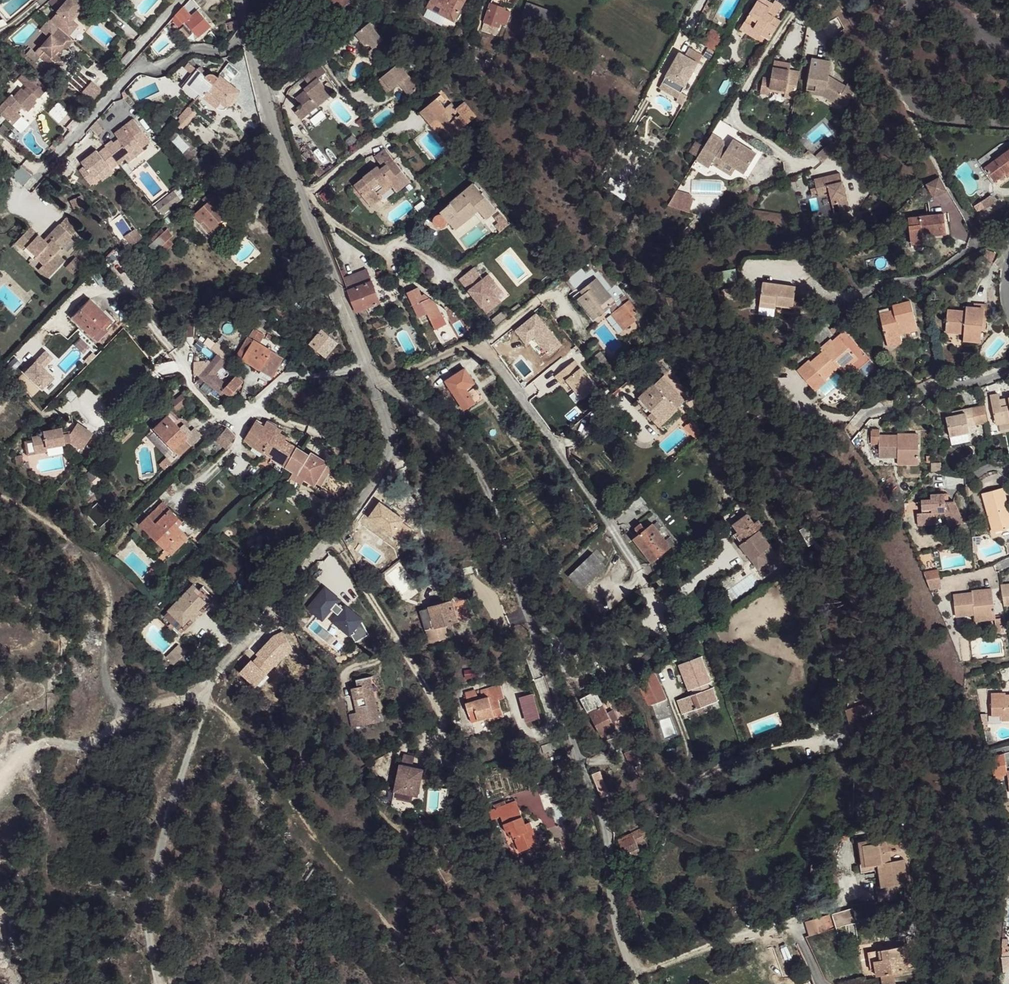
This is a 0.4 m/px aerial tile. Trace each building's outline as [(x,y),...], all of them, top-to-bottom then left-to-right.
[(47,20),(55,25),(68,36),(74,26),(67,20),(81,3),(76,0),(63,0),(47,20)] [(329,0),(331,0),(340,11),(350,3),(348,0),(329,0)] [(427,2),(453,20),(465,0),(428,0),(427,2)] [(780,20),(775,17),(782,4),(776,0),(773,0),(771,2),(767,0),(757,0),(740,30),(756,41),(758,35),(768,40),(780,20)] [(534,20),(540,8),(528,2),(522,15),(534,20)] [(81,3),(67,20),(74,26),(77,22),(73,20),(85,5),(81,3)] [(194,15),(186,6),(178,14),(185,22),(187,20),(201,35),(211,26),(199,11),(194,15)] [(505,9),(490,6),(485,22),(499,26),(505,9)] [(73,40),(68,36),(55,25),(38,48),(42,52),(38,58),(54,71),(60,62),(56,59),(53,57),(60,47),(64,49),(73,40)] [(390,48),(371,26),(358,38),(366,48),(370,46),(373,50),(368,54),(375,62),(390,48)] [(53,57),(56,59),(64,49),(60,47),(53,57)] [(679,53),(662,83),(680,93),(702,56),(689,48),(685,56),(679,53)] [(834,64),(815,60),(810,84),(818,86),(816,95),(825,97),(837,105),(839,102),(847,107),(857,92),(849,87),(847,89),(840,85),(830,83),(834,64)] [(796,99),(803,73),(777,66),(774,77),(766,75),(762,90),(771,92),(772,89),(786,93),(786,97),(796,99)] [(321,67),(306,78),(312,85),(297,97),(303,106),(297,112),(304,120),(331,96),(321,79),(327,74),(321,67)] [(401,68),(382,84),(395,97),(404,92),(410,99),(421,91),(401,68)] [(201,69),(185,90),(199,101),(203,95),(221,107),(224,107),(228,105),(240,90),(226,78),(223,80),(214,72),(210,77),(201,69)] [(45,85),(33,75),(24,86),(36,95),(45,85)] [(680,93),(662,83),(659,88),(677,98),(680,93)] [(810,84),(808,93),(816,95),(818,86),(810,84)] [(0,105),(0,113),(13,125),(21,116),(16,111),(23,105),(29,111),(36,100),(22,88),(14,97),(9,94),(0,105)] [(57,122),(67,112),(58,102),(48,112),(57,122)] [(434,102),(431,105),(453,137),(475,119),(463,104),(454,111),(458,117),(449,124),(442,117),(445,115),(443,112),(434,102)] [(453,137),(431,105),(418,115),(443,145),(453,137)] [(193,107),(183,120),(189,124),(198,111),(193,107)] [(87,167),(80,173),(90,183),(108,168),(111,172),(126,159),(123,156),(138,145),(143,150),(152,143),(132,120),(115,134),(118,137),(107,147),(109,149),(101,155),(98,151),(84,165),(87,167)] [(711,133),(702,149),(715,157),(722,144),(724,141),(711,133)] [(697,157),(695,159),(708,167),(711,163),(731,175),(735,167),(744,173),(756,152),(732,138),(727,147),(722,144),(715,157),(702,149),(697,157)] [(703,146),(695,141),(689,152),(697,157),(703,146)] [(826,159),(835,147),(831,144),(815,156),(815,159),(820,164),(826,159)] [(138,145),(123,156),(126,159),(130,165),(146,152),(143,150),(138,145)] [(984,167),(993,181),(1003,175),(1008,170),(1008,150),(984,167)] [(377,170),(354,190),(369,209),(389,196),(391,200),(408,185),(383,155),(375,162),(381,170),(378,172),(377,170)] [(108,168),(90,183),(94,188),(111,172),(108,168)] [(836,175),(822,177),(824,185),(838,183),(836,175)] [(822,177),(810,179),(813,194),(824,192),(824,195),(827,206),(832,206),(834,215),(843,215),(838,183),(824,185),(822,177)] [(474,187),(442,214),(447,221),(455,230),(477,212),(485,219),(495,209),(474,187)] [(175,189),(154,205),(162,215),(182,198),(175,189)] [(75,206),(84,202),(81,196),(72,201),(75,206)] [(218,196),(196,217),(212,236),(230,219),(223,210),(228,206),(218,196)] [(687,201),(674,196),(668,205),(684,210),(687,201)] [(972,205),(978,219),(1007,206),(1003,197),(994,201),(992,196),(972,205)] [(444,226),(447,221),(442,214),(437,215),(435,219),(435,224),(439,226),(444,226)] [(945,218),(918,219),(918,228),(907,229),(907,245),(921,247),(921,239),(944,238),(945,218)] [(918,219),(907,219),(907,229),(918,228),(918,219)] [(29,227),(15,242),(33,260),(35,257),(43,265),(41,267),(50,278),(65,261),(57,253),(72,235),(61,223),(43,241),(29,227)] [(170,233),(152,248),(158,256),(177,239),(170,233)] [(123,241),(131,250),(140,242),(133,234),(123,241)] [(581,265),(567,276),(575,286),(589,275),(581,265)] [(473,268),(459,280),(487,314),(501,303),(491,291),(498,286),(489,275),(483,280),(473,268)] [(350,291),(358,310),(378,301),(365,271),(346,279),(351,290),(350,291)] [(597,275),(574,291),(593,316),(608,305),(612,310),(611,311),(623,328),(641,314),(625,292),(615,299),(597,275)] [(794,288),(764,279),(758,299),(774,304),(774,307),(790,310),(794,288)] [(502,292),(498,286),(491,291),(496,297),(502,292)] [(418,288),(408,293),(413,305),(423,300),(418,288)] [(423,300),(413,305),(415,312),(436,302),(430,298),(423,300)] [(774,304),(758,299),(757,305),(772,308),(774,307),(774,304)] [(897,314),(882,319),(892,352),(906,348),(903,338),(922,332),(913,303),(895,309),(897,314)] [(90,304),(72,323),(90,339),(98,330),(103,335),(112,326),(90,304)] [(978,309),(977,313),(984,314),(984,335),(989,336),(991,311),(978,309)] [(977,313),(968,312),(968,318),(966,340),(965,347),(982,349),(984,335),(984,314),(977,313)] [(968,318),(951,316),(949,339),(966,340),(968,318)] [(325,330),(313,344),(328,356),(340,343),(325,330)] [(814,361),(800,374),(812,389),(824,379),(828,382),(841,371),(846,375),(856,368),(862,374),(874,364),(848,336),(824,355),(825,356),(816,363),(814,361)] [(257,344),(247,359),(273,375),(284,359),(257,344)] [(218,358),(201,378),(217,394),(221,390),(226,385),(215,376),(225,366),(218,358)] [(465,370),(447,383),(457,396),(466,391),(474,384),(465,370)] [(226,385),(221,390),(227,397),(229,398),(244,382),(235,376),(226,385)] [(828,382),(824,379),(812,389),(817,398),(830,385),(828,382)] [(655,384),(638,401),(661,424),(678,407),(655,384)] [(466,391),(457,396),(462,404),(470,398),(466,391)] [(182,392),(171,404),(177,409),(188,398),(182,392)] [(470,398),(462,404),(465,410),(473,403),(470,398)] [(987,405),(994,431),(1008,427),(1008,405),(1005,406),(1006,412),(997,414),(994,404),(987,405)] [(967,438),(966,432),(985,427),(982,412),(972,414),(971,412),(952,416),(952,421),(946,423),(949,441),(967,438)] [(48,436),(36,438),(40,454),(52,452),(51,448),(69,444),(69,443),(74,442),(86,449),(96,434),(81,423),(80,425),(77,423),(75,416),(72,417),(73,421),(64,423),(65,428),(47,432),(48,436)] [(168,418),(155,430),(180,455),(189,445),(182,438),(185,435),(168,418)] [(257,419),(255,422),(264,429),(269,431),(281,438),(287,441),(289,438),(281,434),(283,430),(268,422),(266,425),(257,419)] [(246,438),(248,446),(259,452),(269,431),(264,429),(255,422),(246,438)] [(131,425),(125,432),(129,436),(135,430),(131,425)] [(227,431),(215,443),(222,448),(233,436),(227,431)] [(269,431),(259,452),(285,466),(297,446),(287,441),(281,438),(269,431)] [(879,434),(868,433),(868,451),(879,452),(879,442),(879,434)] [(967,438),(949,441),(951,448),(968,446),(967,438)] [(920,440),(899,440),(898,443),(898,463),(899,469),(919,469),(920,440)] [(898,443),(879,442),(879,452),(879,463),(898,463),(898,443)] [(297,446),(285,466),(305,479),(317,459),(297,446)] [(317,459),(305,479),(322,489),(336,465),(319,455),(317,459)] [(94,470),(87,476),(93,482),(100,477),(94,470)] [(981,493),(986,514),(988,514),(994,533),(1008,530),(1008,513),(1002,488),(981,493)] [(947,496),(934,494),(932,501),(923,499),(921,513),(917,512),(916,521),(924,523),(926,518),(933,519),(934,514),(946,516),(952,531),(964,526),(955,505),(946,503),(947,496)] [(169,504),(146,527),(170,550),(187,535),(181,530),(176,525),(182,519),(169,504)] [(737,525),(749,539),(760,530),(751,515),(737,525)] [(182,519),(176,525),(181,530),(187,524),(182,519)] [(655,524),(636,539),(654,561),(672,545),(655,524)] [(808,525),(802,528),(812,544),(818,541),(808,525)] [(760,530),(749,539),(741,545),(749,557),(752,555),(759,566),(770,558),(766,551),(772,546),(760,530)] [(187,535),(170,550),(177,556),(193,541),(187,535)] [(594,552),(571,575),(583,588),(606,566),(594,552)] [(925,571),(927,591),(942,589),(939,569),(925,571)] [(1001,583),(1003,605),(1008,603),(1008,601),(1008,596),(1008,581),(1001,583)] [(305,608),(322,623),(327,617),(357,644),(372,629),(325,586),(305,608)] [(196,587),(173,610),(181,618),(188,612),(194,618),(206,602),(200,597),(202,593),(196,587)] [(993,589),(972,591),(973,595),(975,614),(976,621),(996,618),(993,589)] [(975,614),(973,595),(953,595),(956,616),(975,614)] [(452,601),(420,613),(427,629),(449,622),(457,619),(452,601)] [(181,618),(173,610),(169,614),(177,622),(181,618)] [(188,612),(181,618),(192,628),(198,622),(194,618),(188,612)] [(183,637),(192,628),(181,618),(177,622),(169,614),(165,620),(183,637)] [(449,622),(427,629),(433,648),(451,641),(449,637),(454,635),(449,622)] [(178,645),(165,657),(172,665),(185,652),(178,645)] [(701,660),(678,667),(689,697),(678,702),(683,714),(718,701),(701,660)] [(635,683),(650,708),(666,701),(657,680),(651,672),(635,683)] [(353,717),(357,732),(387,724),(377,679),(358,683),(361,691),(355,691),(361,715),(353,717)] [(482,696),(465,701),(471,720),(488,715),(490,720),(504,715),(499,700),(505,698),(500,684),(480,690),(482,696)] [(599,691),(584,699),(604,735),(618,728),(599,691)] [(994,692),(993,712),(1002,712),(1002,717),(1008,717),(1008,691),(994,692)] [(526,722),(540,718),(533,693),(519,698),(526,722)] [(869,705),(851,712),(859,735),(878,727),(869,705)] [(637,746),(626,753),(632,761),(643,754),(637,746)] [(988,760),(992,779),(1006,777),(1008,794),(1008,772),(1006,772),(1004,757),(988,760)] [(423,769),(400,764),(394,792),(418,796),(423,769)] [(601,771),(593,774),(602,797),(611,795),(601,771)] [(511,800),(492,808),(494,813),(503,811),(510,827),(514,826),(522,848),(540,841),(534,825),(530,828),(529,820),(522,805),(515,808),(511,800)] [(667,833),(659,828),(638,836),(643,850),(652,847),(648,835),(659,833),(660,835),(667,833)] [(645,854),(643,850),(638,836),(623,841),(621,851),(625,862),(645,854)] [(905,839),(875,845),(875,866),(881,866),(885,888),(880,889),(883,905),(900,902),(898,888),(914,884),(905,839)] [(869,866),(875,866),(875,845),(866,846),(869,866)] [(835,928),(855,923),(851,908),(831,914),(835,928)] [(826,920),(807,925),(810,937),(830,932),(826,920)] [(647,935),(637,936),(639,948),(650,947),(647,935)] [(871,969),(871,974),(879,972),(881,979),(885,979),(886,983),(898,983),(897,977),(912,973),(908,949),(873,953),(868,955),(871,969)]
